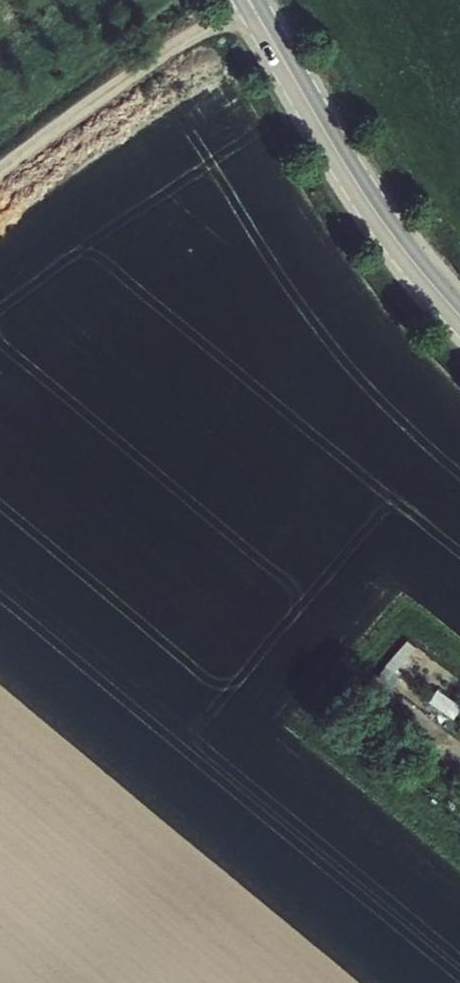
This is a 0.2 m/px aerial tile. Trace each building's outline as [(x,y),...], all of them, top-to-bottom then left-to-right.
[(453,717),(459,711),(459,709),(444,691),(435,698),(453,717)]
